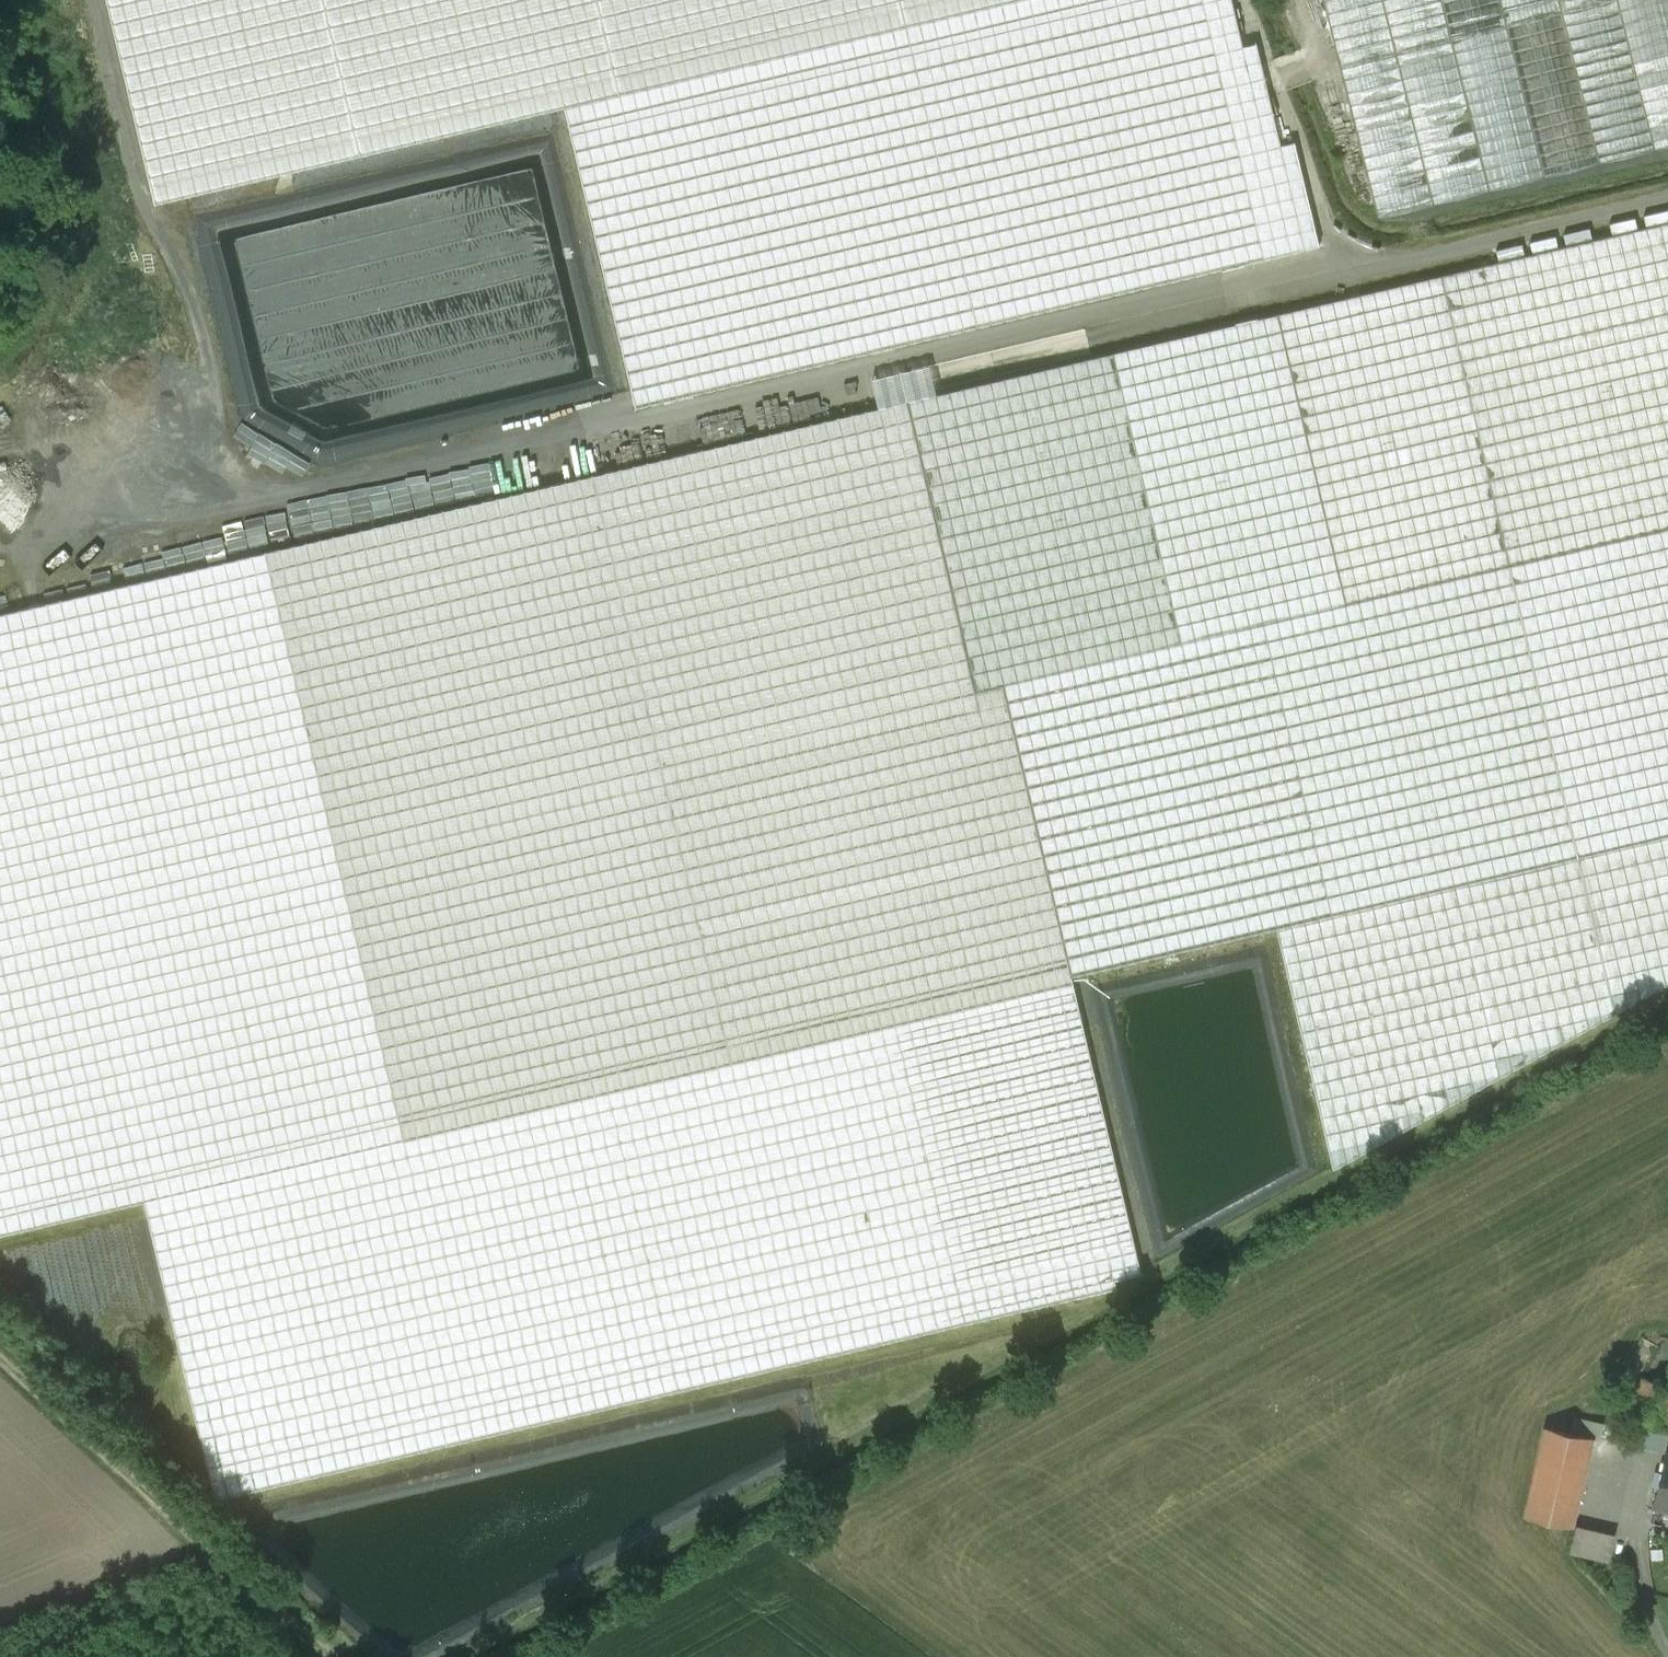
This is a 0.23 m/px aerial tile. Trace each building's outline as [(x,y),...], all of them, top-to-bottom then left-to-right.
[(564,107),(1020,0),(106,0),(154,205),(564,107)] [(564,107),(643,400),(1320,246),(1295,142),(1281,145),(1263,63),(1258,43),(1245,47),(1233,0),(1020,0),(564,107)] [(1378,217),(1667,145),(1667,0),(1324,0),(1378,217)] [(1667,985),(1667,222),(1205,327),(909,402),(977,691),(1004,685),(1072,977),(1277,928),(1334,1167),(1667,985)] [(909,402),(0,615),(0,1236),(145,1202),(215,1500),(1117,1288),(1115,1279),(1142,1273),(1072,977),(1004,685),(977,691),(909,402)] [(1658,1346),(1642,1378),(1626,1410),(1667,1432),(1667,1391),(1658,1386),(1667,1366),(1667,1351),(1658,1346)] [(1591,1436),(1546,1426),(1526,1515),(1572,1525),(1591,1436)] [(1643,1442),(1656,1445),(1660,1430),(1647,1426),(1643,1442)] [(1664,1455),(1654,1505),(1667,1508),(1667,1456),(1664,1455)] [(1615,1535),(1578,1526),(1572,1552),(1609,1560),(1615,1535)]
